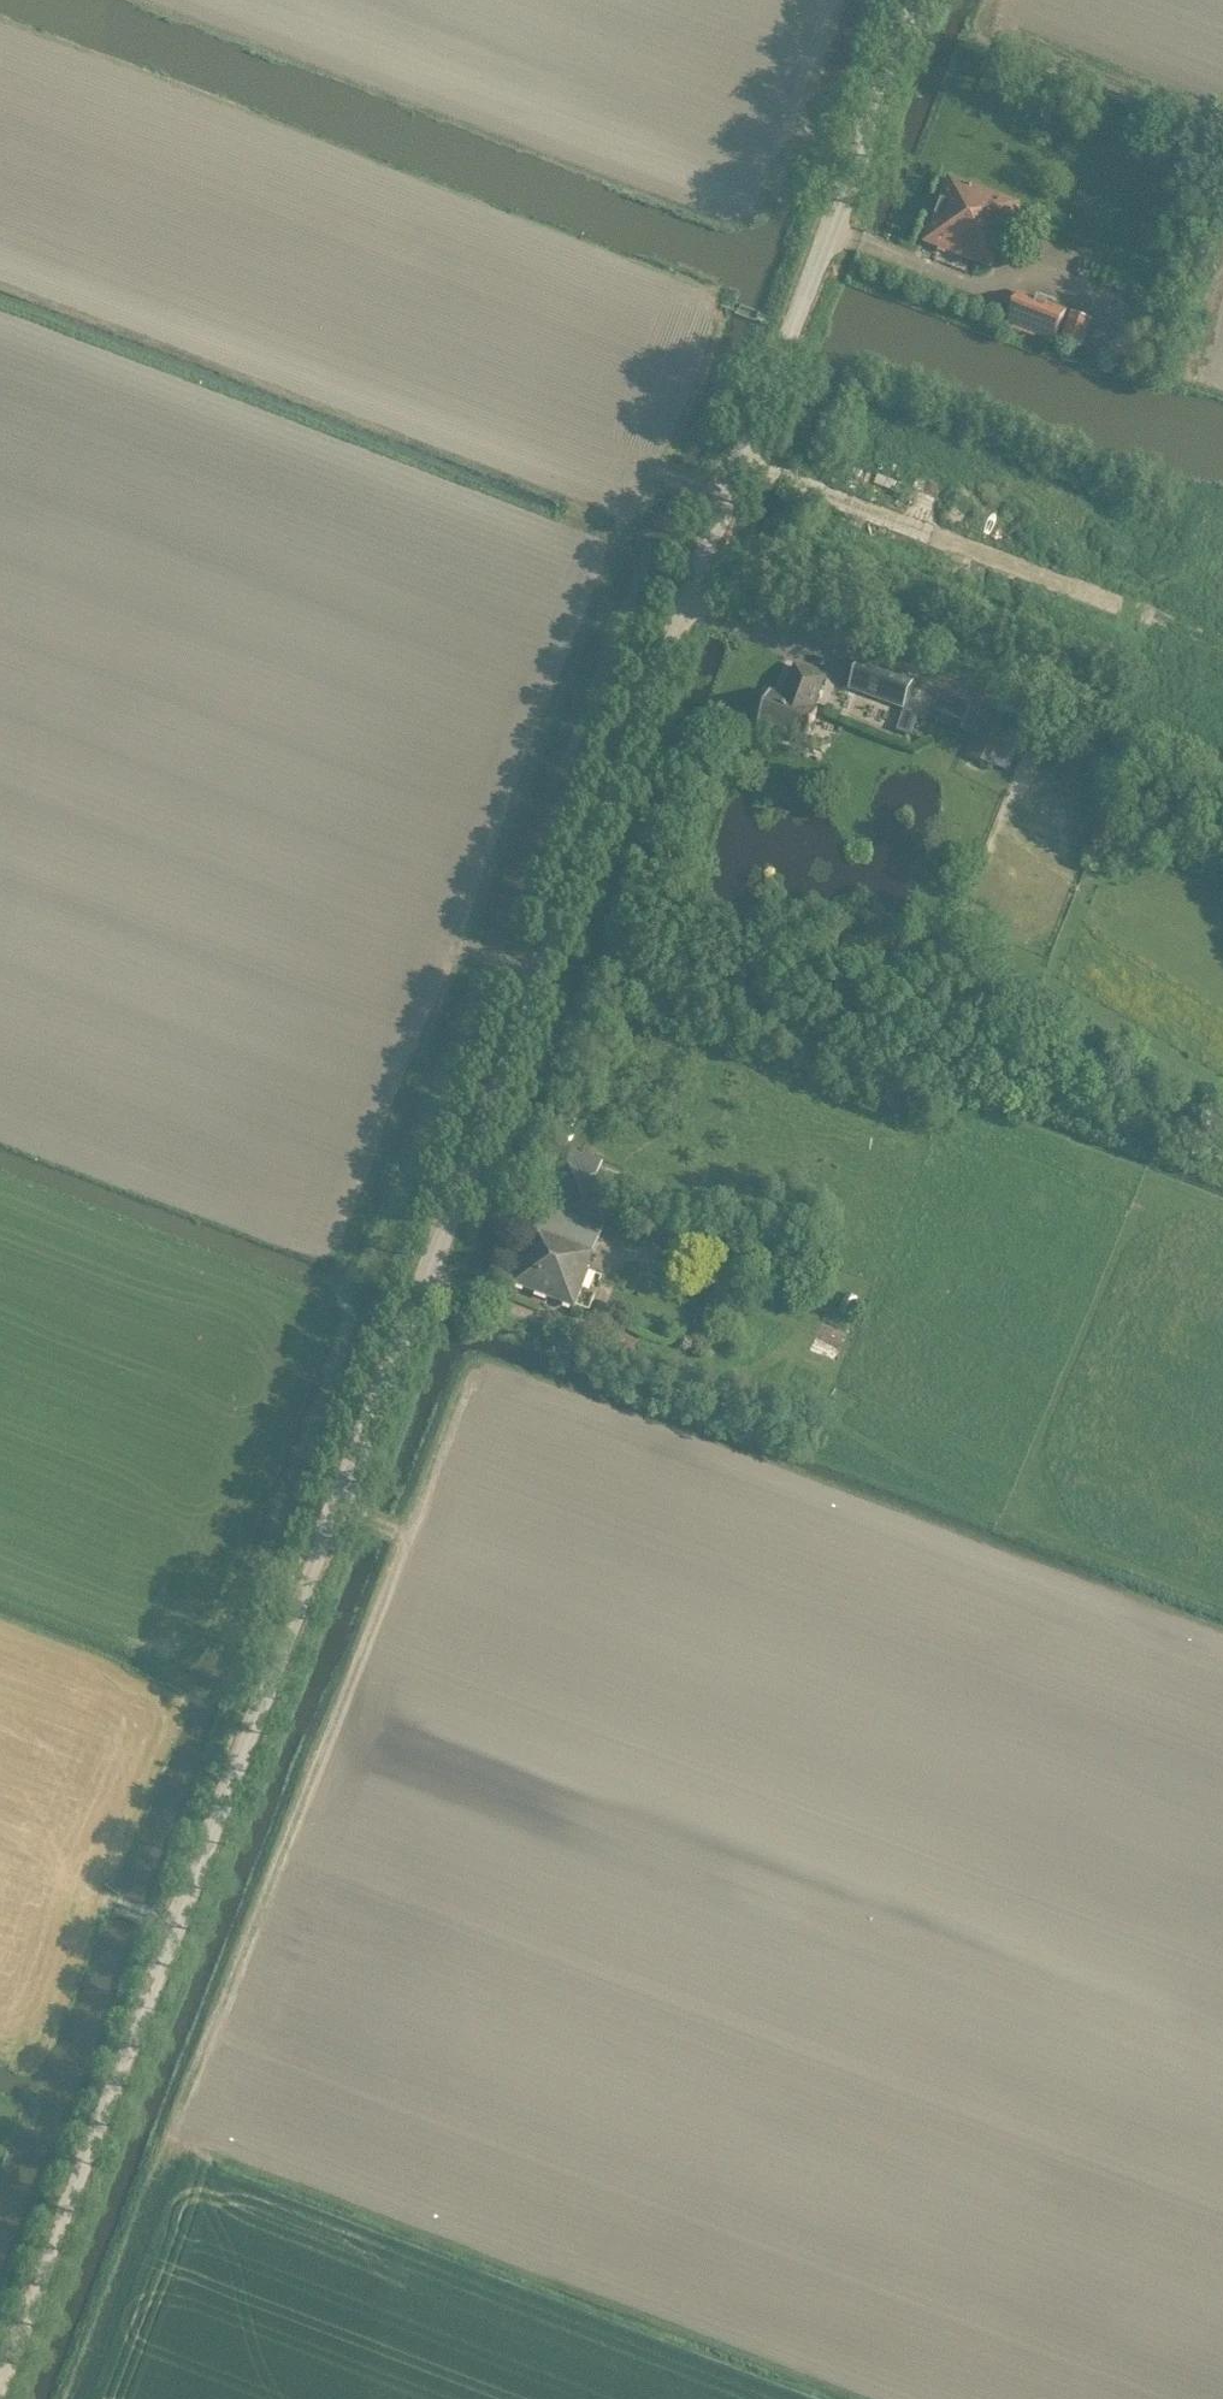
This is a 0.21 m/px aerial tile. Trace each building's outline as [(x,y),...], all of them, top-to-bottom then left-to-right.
[(1002,249),(1019,204),(949,177),(924,243),(991,269),(999,248),(1002,249)] [(1055,340),(1066,311),(1019,293),(1008,322),(1055,340)] [(1078,349),(1089,320),(1070,313),(1059,341),(1078,349)] [(895,494),(897,479),(879,477),(877,491),(895,494)] [(914,738),(930,692),(909,684),(910,681),(855,661),(845,687),(873,697),(865,720),(914,738)] [(755,724),(801,742),(814,709),(812,708),(823,680),(791,667),(779,698),(767,693),(755,724)] [(939,705),(933,719),(959,730),(969,706),(957,701),(952,711),(939,705)] [(1009,719),(986,711),(969,757),(991,766),(1009,719)] [(598,1174),(566,1161),(554,1193),(586,1206),(598,1174)] [(587,1270),(604,1228),(545,1205),(514,1284),(575,1308),(589,1271),(587,1270)]
